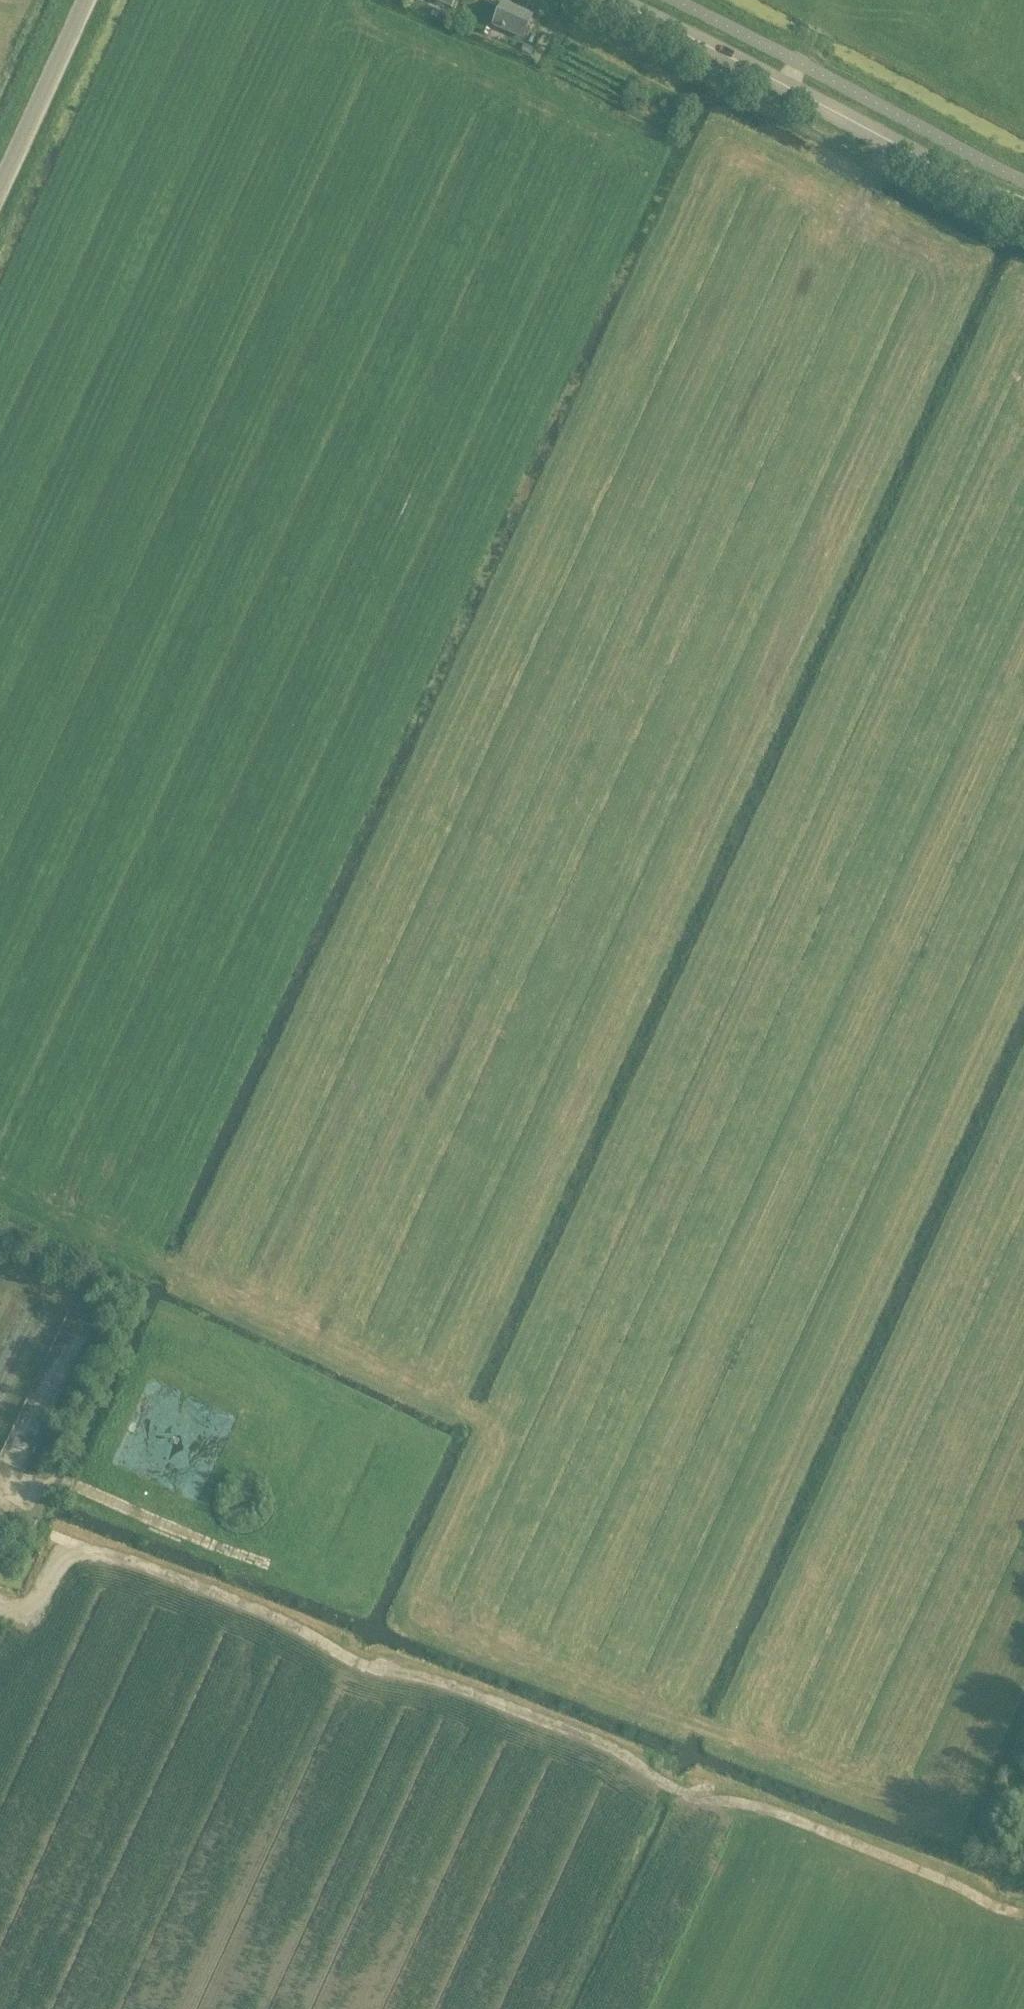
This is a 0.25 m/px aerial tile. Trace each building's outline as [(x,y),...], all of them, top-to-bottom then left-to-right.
[(452,10),(456,0),(428,0),(452,10)] [(503,2),(492,27),(524,41),(535,16),(503,2)]
